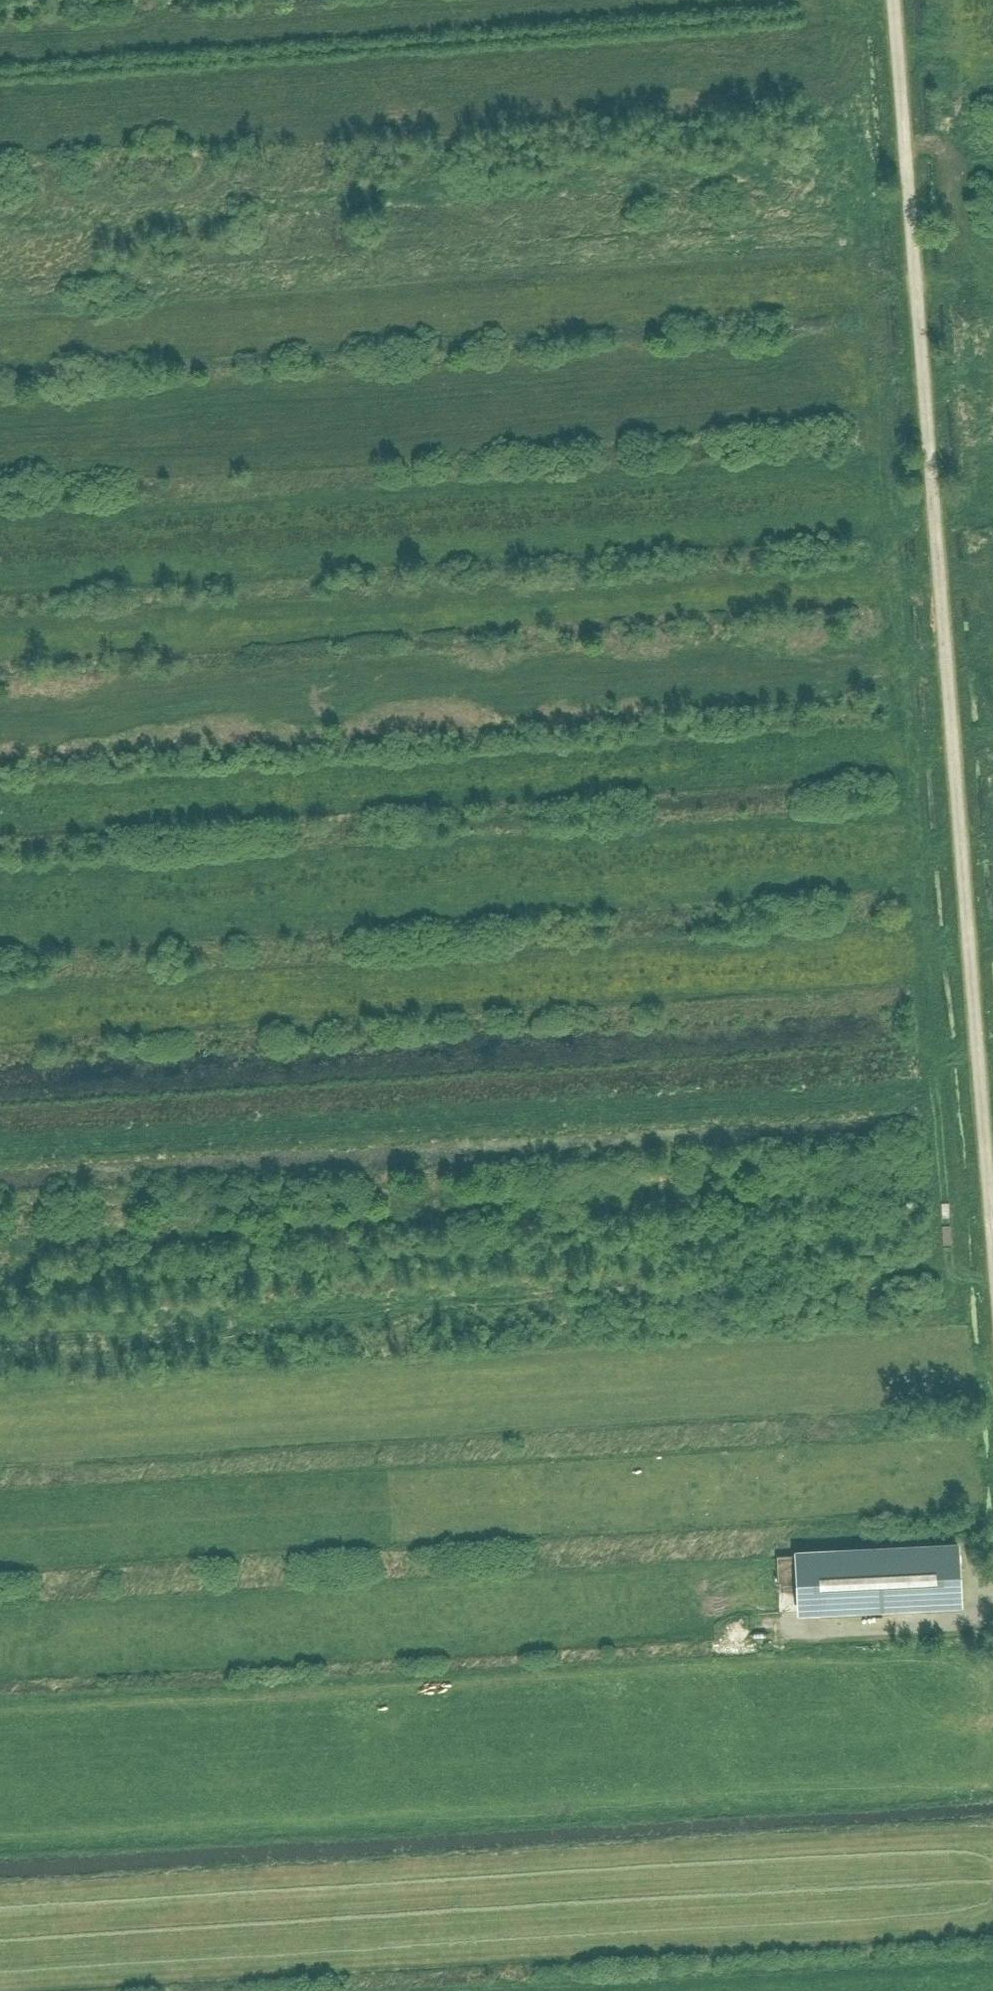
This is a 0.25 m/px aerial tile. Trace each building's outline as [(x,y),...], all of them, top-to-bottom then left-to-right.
[(796,1555),(799,1611),(961,1603),(958,1547),(796,1555)]
